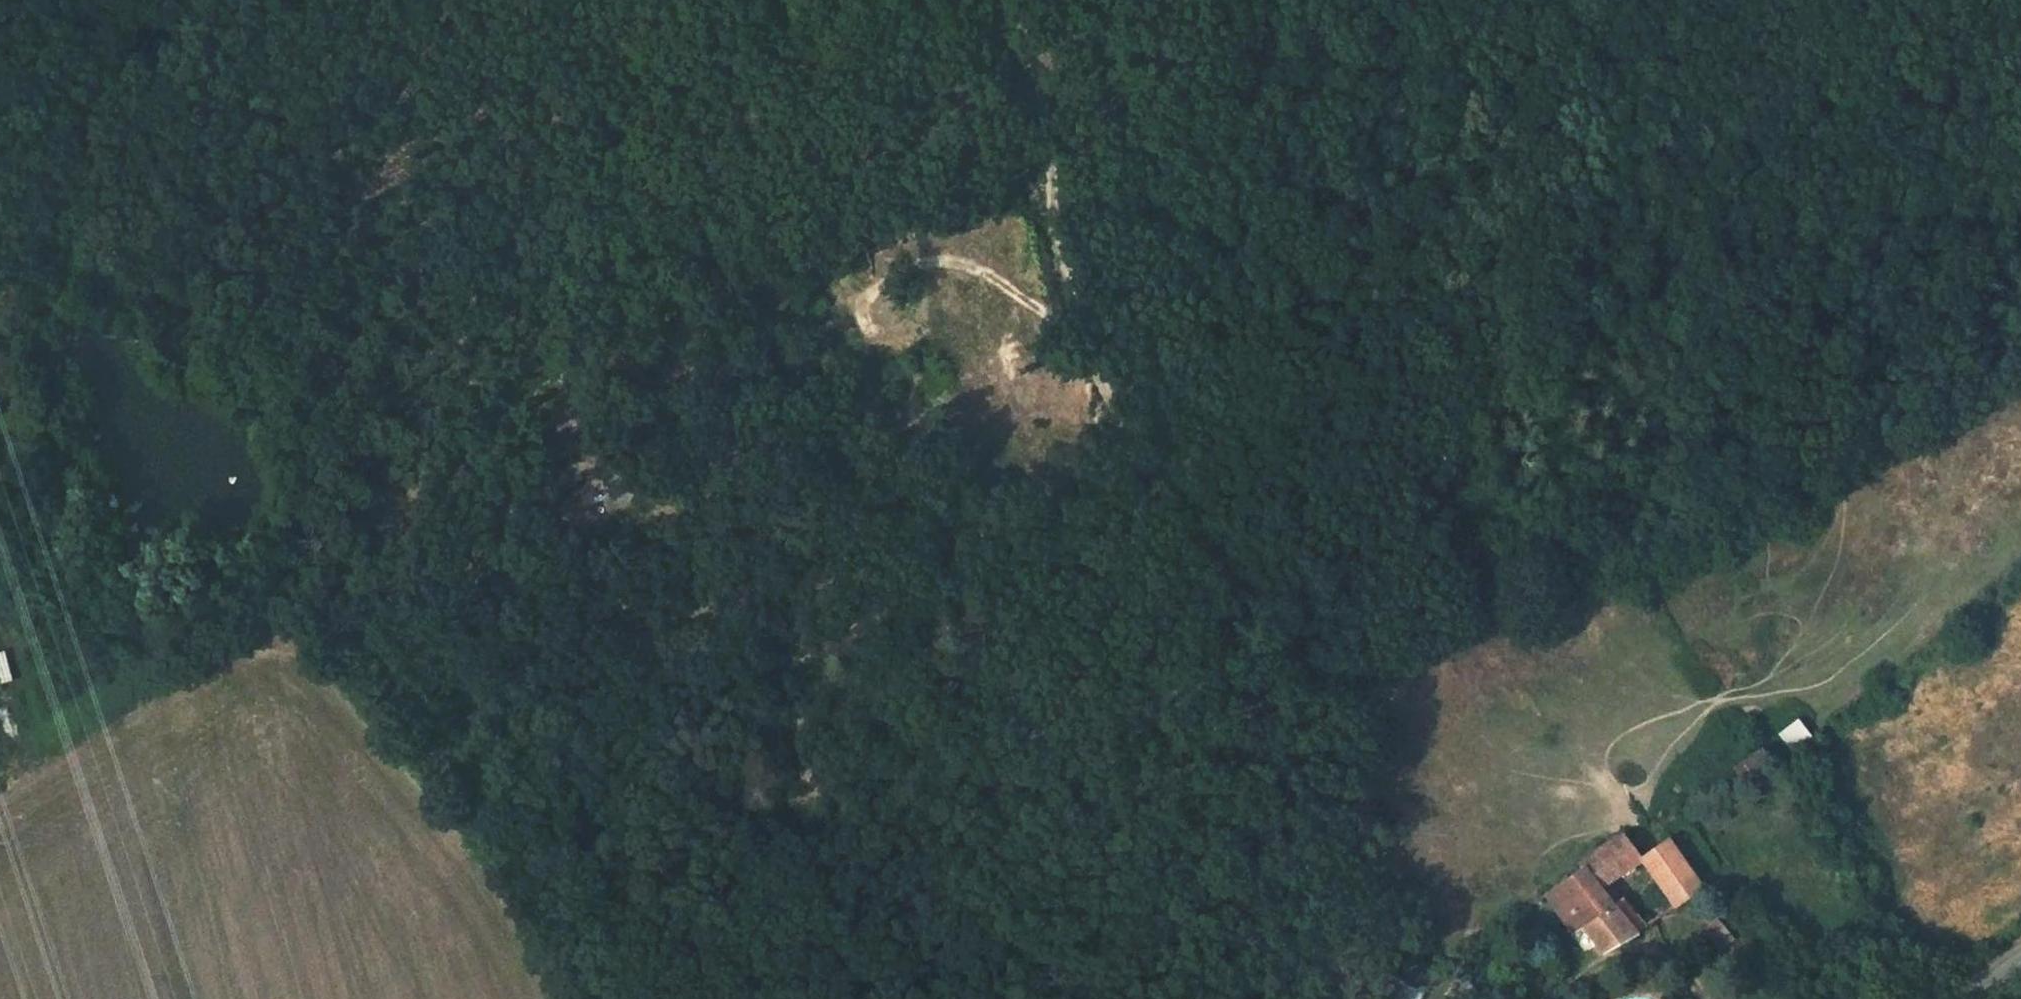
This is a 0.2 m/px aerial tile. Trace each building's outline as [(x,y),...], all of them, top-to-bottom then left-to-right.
[(0,651),(0,677),(1,681),(12,678),(4,650),(0,651)] [(1797,716),(1777,731),(1793,752),(1813,737),(1797,716)] [(1593,963),(1638,937),(1617,902),(1596,914),(1588,899),(1647,865),(1635,844),(1535,904),(1563,948),(1579,939),(1593,963)] [(1676,848),(1647,865),(1675,915),(1705,898),(1676,848)]
